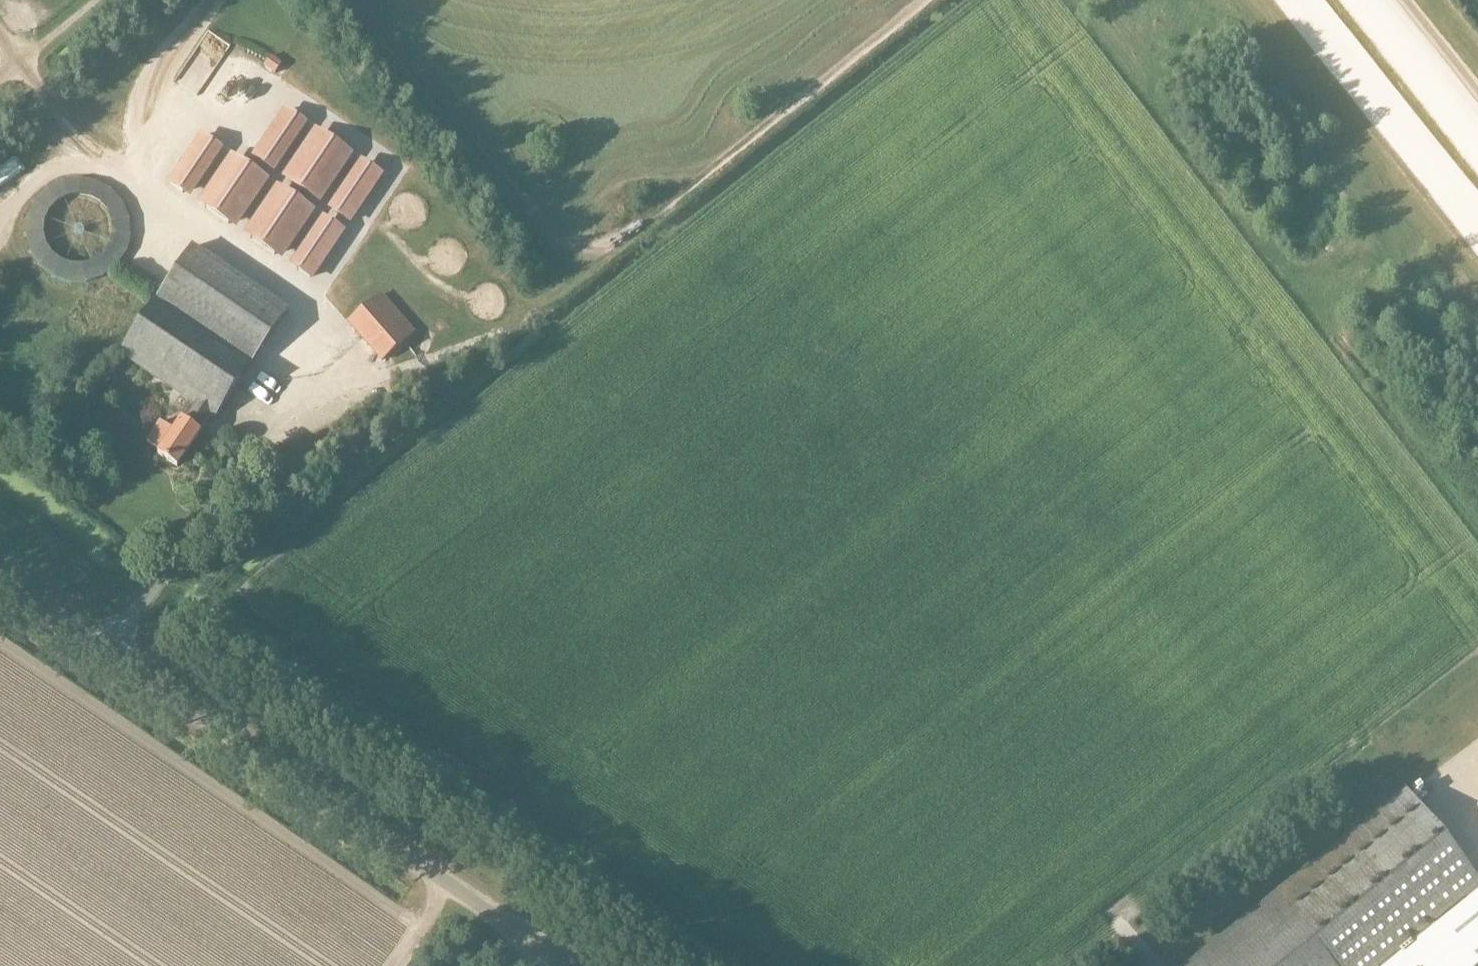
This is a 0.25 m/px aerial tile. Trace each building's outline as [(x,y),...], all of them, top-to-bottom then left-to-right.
[(254,158),(267,167),(299,119),(287,110),(254,158)] [(289,181),(313,198),(345,150),(321,133),(289,181)] [(170,183),(183,192),(215,144),(202,135),(170,183)] [(205,207),(229,223),(261,175),(237,159),(205,207)] [(335,212),(348,221),(380,173),(367,165),(335,212)] [(1449,189),(1477,228),(1477,189),(1449,189)] [(251,238),(275,254),(307,206),(283,190),(251,238)] [(296,269),(309,277),(342,230),(329,221),(296,269)] [(191,403),(181,419),(200,432),(211,416),(214,418),(287,311),(193,246),(120,354),(191,403)] [(379,295),(348,322),(382,360),(413,333),(379,295)] [(260,362),(254,371),(268,380),(267,381),(286,393),(292,383),(260,362)] [(177,467),(200,432),(181,419),(173,430),(160,422),(146,441),(160,450),(157,454),(177,467)] [(1477,826),(1477,735),(1451,751),(1456,760),(1443,768),(1477,826)] [(1404,794),(1192,965),(1477,965),(1477,886),(1404,794)]
